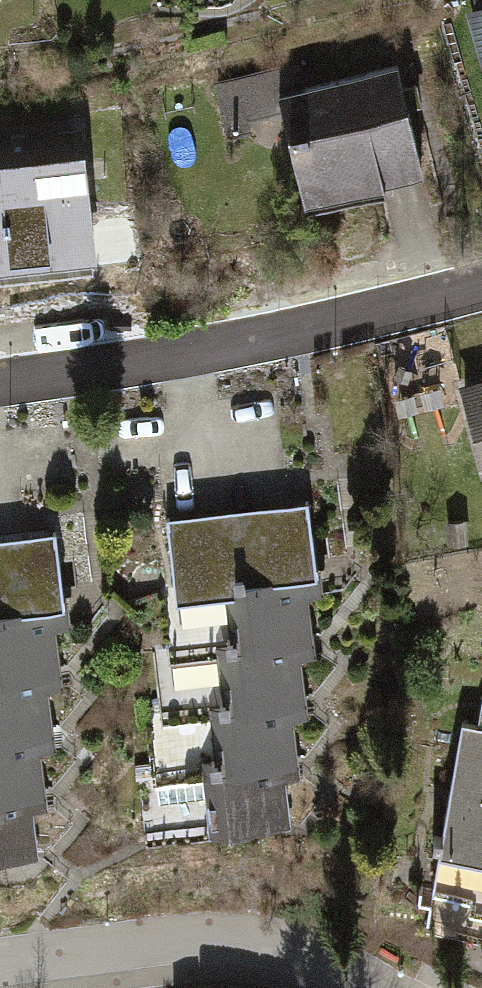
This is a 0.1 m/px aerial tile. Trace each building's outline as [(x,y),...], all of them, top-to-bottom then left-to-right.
[(470,18),(481,56),(481,14),(470,18)] [(307,66),(220,91),(233,136),(298,118),(327,220),(444,186),(411,73),(317,100),(307,66)] [(0,175),(0,289),(128,280),(120,167),(0,175)] [(469,399),(481,444),(481,395),(469,399)] [(318,513),(181,530),(188,594),(190,610),(270,600),(277,652),(317,647),(326,646),(319,593),(328,592),(318,513)] [(0,554),(0,635),(20,632),(27,685),(67,680),(76,679),(70,626),(78,625),(68,546),(0,554)] [(188,594),(170,596),(178,655),(180,675),(260,665),(267,718),(311,713),(316,712),(309,659),(318,658),(317,647),(277,652),(270,600),(190,610),(188,594)] [(10,698),(17,750),(61,745),(66,744),(59,691),(68,690),(67,680),(27,685),(20,632),(0,635),(0,699),(10,698)] [(178,655),(164,657),(172,720),(174,736),(253,726),(260,780),(300,775),(309,773),(303,721),(312,720),(311,713),(267,718),(260,665),(180,675),(178,655)] [(3,759),(10,812),(50,807),(59,806),(53,753),(62,752),(61,745),(17,750),(10,698),(0,699),(0,759),(3,759)] [(172,720),(153,723),(163,802),(242,792),(249,845),(298,839),(292,786),(301,785),(300,775),(260,780),(253,726),(174,736),(172,720)] [(472,730),(445,919),(481,928),(481,731),(472,730)] [(49,871),(42,819),(51,818),(50,807),(10,812),(3,759),(0,759),(0,877),(49,871)]
